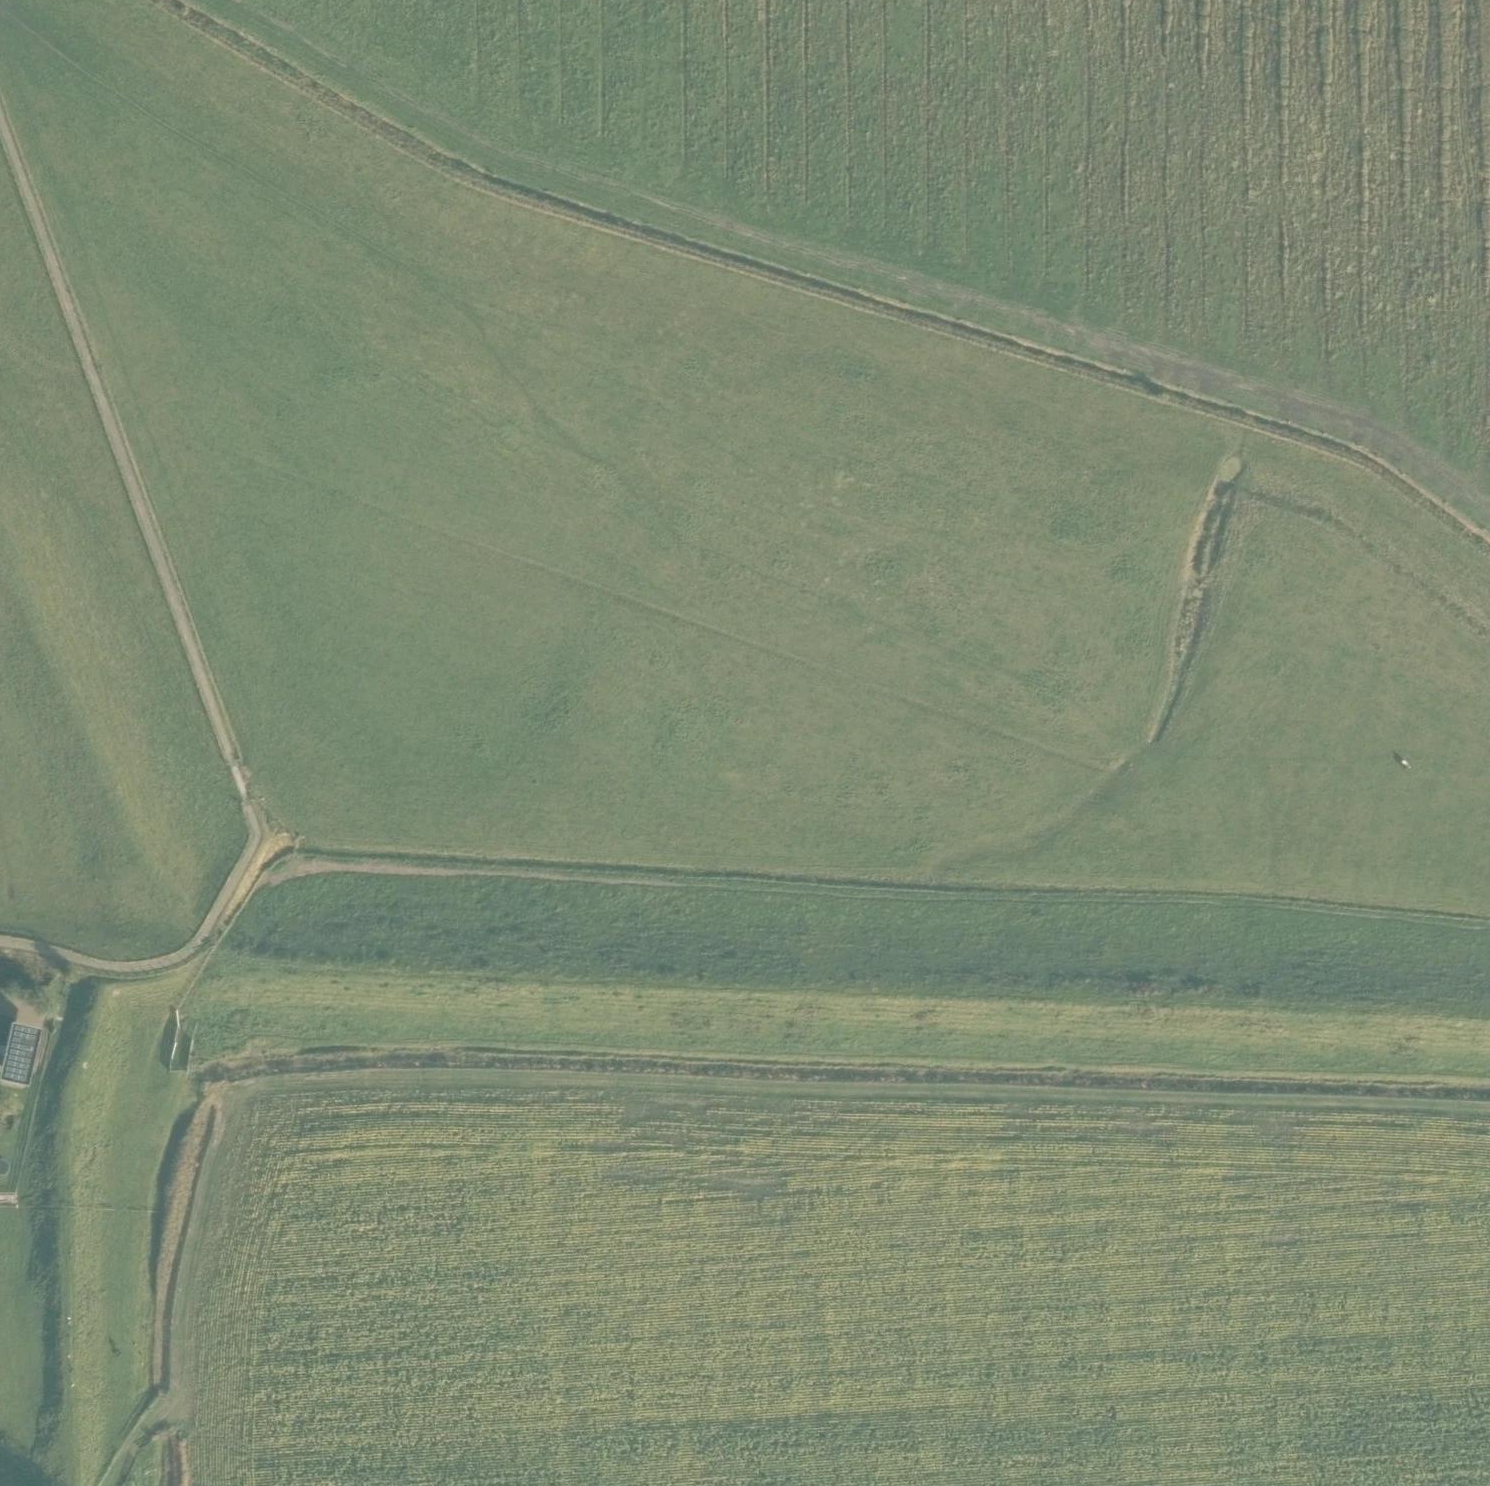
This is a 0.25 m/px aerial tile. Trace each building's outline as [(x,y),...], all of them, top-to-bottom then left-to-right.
[(28,1087),(41,1030),(11,1023),(5,1048),(0,1047),(0,1055),(4,1056),(0,1071),(0,1081),(28,1087)]
